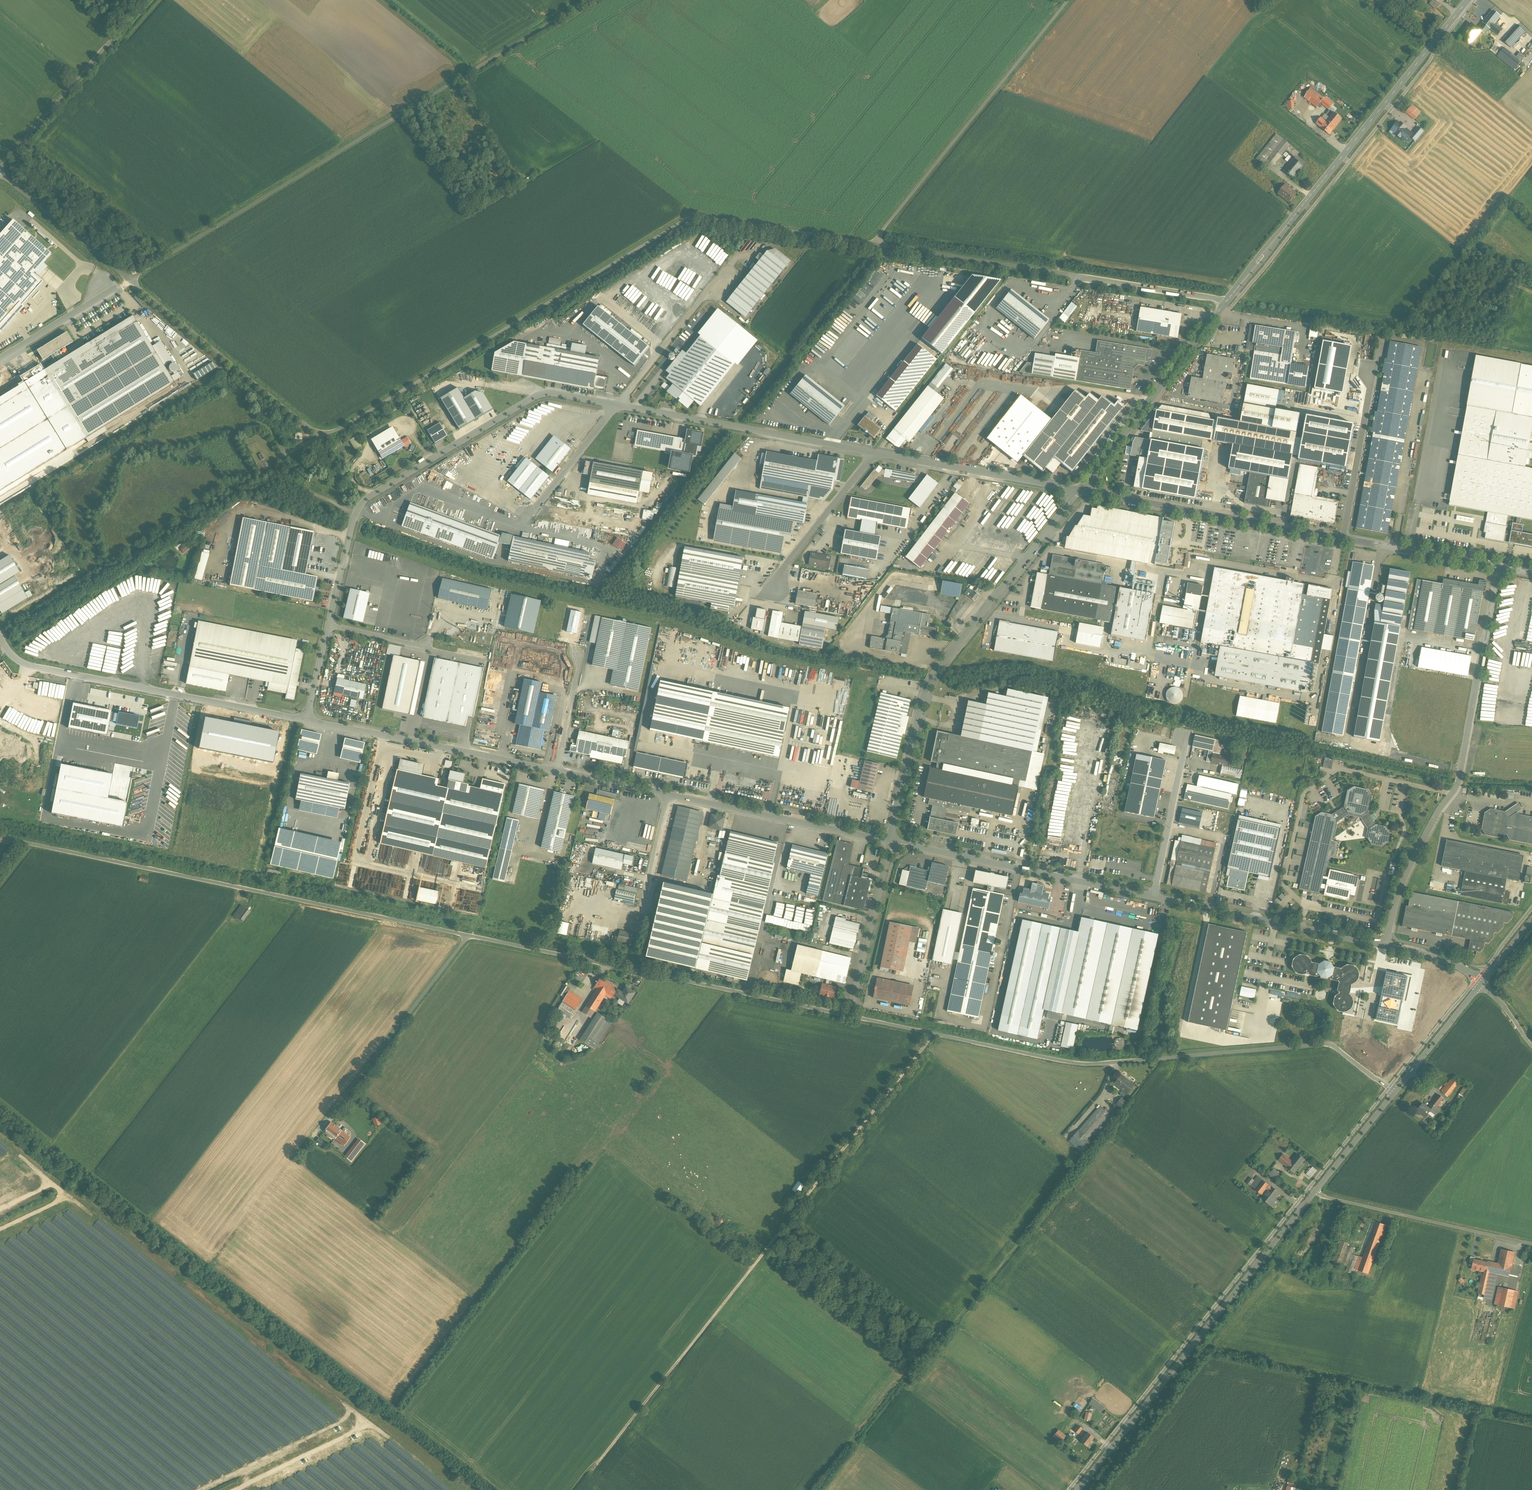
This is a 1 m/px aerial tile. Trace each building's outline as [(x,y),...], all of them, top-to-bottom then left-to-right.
[(1430,3),(1436,9),(1440,4),(1435,0),(1433,0),(1430,3)] [(1493,10),(1483,23),(1490,28),(1490,29),(1494,23),(1500,16),(1493,10)] [(1490,28),(1483,23),(1479,28),(1486,34),(1490,28)] [(1502,30),(1494,23),(1490,29),(1498,35),(1502,30)] [(1471,24),(1463,36),(1471,42),(1480,31),(1478,30),(1471,24)] [(1518,25),(1503,41),(1511,48),(1526,32),(1518,25)] [(1514,55),(1505,47),(1498,56),(1515,70),(1524,58),(1517,52),(1514,55)] [(1323,100),(1310,90),(1304,97),(1317,107),(1321,102),(1323,104),(1330,110),(1333,105),(1324,98),(1323,100)] [(1421,112),(1412,105),(1406,112),(1415,119),(1421,112)] [(1334,112),(1327,122),(1321,117),(1316,123),(1322,128),(1329,134),(1332,130),(1342,119),(1334,112)] [(1406,127),(1401,122),(1400,124),(1398,122),(1391,130),(1397,134),(1400,137),(1404,141),(1409,135),(1411,136),(1413,134),(1411,133),(1405,128),(1406,127)] [(1411,136),(1411,137),(1415,141),(1423,131),(1419,127),(1413,134),(1411,136)] [(1277,134),(1257,159),(1270,170),(1274,165),(1267,160),(1284,139),(1277,134)] [(1284,139),(1267,160),(1274,165),(1286,150),(1290,145),(1284,139)] [(1300,152),(1290,145),(1286,150),(1295,158),(1300,152)] [(1304,166),(1295,158),(1284,171),(1293,178),(1304,166)] [(1296,194),(1285,185),(1279,193),(1289,202),(1290,201),(1289,201),(1295,194),(1296,194)] [(43,282),(34,274),(43,263),(51,254),(48,251),(13,220),(0,235),(0,330),(43,282)] [(38,230),(37,232),(46,240),(47,238),(38,230)] [(791,261),(776,249),(767,251),(787,267),(791,261)] [(735,291),(729,299),(749,314),(787,267),(767,251),(752,271),(735,291)] [(972,276),(922,338),(941,354),(942,354),(1001,281),(972,276)] [(1049,320),(1011,290),(996,309),(1034,339),(1049,320)] [(1071,302),(1059,318),(1064,323),(1077,307),(1071,302)] [(598,307),(583,326),(628,361),(635,366),(643,356),(649,348),(598,307)] [(1164,311),(1140,307),(1136,331),(1178,338),(1182,314),(1164,311)] [(700,336),(686,354),(682,351),(667,370),(666,372),(669,375),(666,379),(674,386),(693,400),(699,405),(701,407),(735,364),(738,366),(755,343),(757,341),(718,309),(715,312),(698,334),(700,336)] [(847,328),(854,316),(850,314),(849,317),(844,313),(843,314),(840,312),(834,322),(839,325),(839,326),(842,328),(843,326),(847,328)] [(175,384),(133,316),(70,355),(56,363),(44,371),(86,439),(88,442),(107,431),(105,427),(175,384)] [(1310,337),(1318,338),(1321,326),(1312,324),(1310,337)] [(1286,330),(1252,325),(1251,328),(1250,328),(1247,349),(1255,351),(1282,355),(1286,330)] [(1282,355),(1255,351),(1250,379),(1288,385),(1305,387),(1309,366),(1291,364),(1297,332),(1286,330),(1282,355)] [(67,332),(37,351),(43,361),(51,355),(65,347),(73,342),(67,332)] [(1373,338),(1361,336),(1359,344),(1371,346),(1373,338)] [(1055,357),(1052,377),(1126,389),(1131,390),(1134,367),(1136,365),(1144,366),(1145,362),(1147,362),(1148,358),(1151,358),(1152,350),(1147,349),(1098,341),(1096,353),(1081,350),(1079,358),(1055,354),(1055,357)] [(571,348),(547,344),(546,348),(515,342),(495,352),(491,371),(508,374),(524,377),(547,381),(593,390),(594,390),(597,376),(600,358),(585,355),(570,352),(571,348)] [(1324,342),(1315,388),(1342,393),(1351,347),(1324,342)] [(1422,347),(1390,342),(1387,360),(1386,360),(1385,365),(1386,365),(1383,379),(1377,413),(1376,413),(1372,432),(1374,432),(1374,433),(1356,528),(1388,534),(1422,347)] [(571,348),(570,352),(585,355),(587,346),(572,344),(571,348)] [(918,344),(876,396),(885,403),(896,411),(915,386),(937,359),(918,344)] [(70,355),(65,347),(51,355),(56,363),(70,355)] [(1047,376),(1050,356),(1035,353),(1033,362),(1032,373),(1047,376)] [(1208,354),(1203,379),(1192,377),(1188,397),(1223,403),(1227,383),(1232,384),(1236,359),(1208,354)] [(1052,377),(1055,357),(1050,356),(1047,376),(1052,377)] [(1476,356),(1458,455),(1525,467),(1526,464),(1530,443),(1531,434),(1531,367),(1476,356)] [(1028,361),(1020,372),(1032,373),(1033,362),(1028,361)] [(168,367),(172,374),(179,370),(174,363),(168,367)] [(193,373),(197,379),(216,369),(213,363),(193,373)] [(935,392),(953,369),(945,364),(928,387),(935,392)] [(86,439),(44,371),(0,398),(0,492),(86,439)] [(845,406),(806,375),(790,394),(829,425),(845,406)] [(607,378),(597,376),(594,390),(604,392),(607,378)] [(1210,414),(1162,405),(1158,410),(1157,410),(1156,415),(1154,415),(1141,431),(1151,433),(1153,433),(1148,459),(1143,489),(1196,499),(1198,491),(1205,450),(1201,449),(1203,439),(1233,444),(1229,469),(1231,469),(1241,471),(1250,473),(1272,477),(1289,480),(1293,454),(1297,436),(1301,414),(1276,410),(1278,400),(1279,390),(1248,385),(1241,422),(1218,417),(1218,421),(1212,420),(1210,414)] [(693,400),(674,386),(669,392),(677,399),(676,400),(678,402),(679,401),(687,407),(693,400)] [(928,387),(893,430),(907,441),(909,443),(918,431),(931,415),(944,399),(935,392),(928,387)] [(459,429),(460,430),(476,420),(464,398),(458,388),(441,399),(459,429)] [(994,445),(1017,463),(1022,457),(1042,472),(1046,468),(1054,458),(1099,401),(1098,401),(1089,393),(1085,398),(1075,390),(1051,420),(1021,396),(987,439),(994,445)] [(464,398),(476,420),(493,409),(484,394),(476,392),(464,398)] [(1099,401),(1054,458),(1061,463),(1060,464),(1071,472),(1075,469),(1124,406),(1118,401),(1114,405),(1102,396),(1098,401),(1099,401)] [(934,417),(931,415),(918,431),(921,433),(934,417)] [(858,425),(864,431),(864,432),(865,432),(866,433),(867,433),(874,438),(881,429),(872,421),(865,416),(858,425)] [(1300,455),(1299,460),(1346,469),(1355,424),(1307,416),(1303,438),(1300,455)] [(440,423),(427,430),(435,443),(443,439),(448,436),(440,423)] [(372,440),(374,443),(395,430),(393,427),(372,440)] [(395,430),(374,443),(382,459),(405,446),(395,430)] [(893,430),(887,438),(895,445),(897,443),(900,446),(904,441),(906,443),(907,441),(893,430)] [(662,451),(665,436),(637,431),(635,446),(662,451)] [(703,434),(688,431),(686,440),(687,440),(684,455),(692,456),(696,457),(697,452),(698,445),(701,446),(703,434)] [(1150,440),(1136,437),(1134,442),(1131,456),(1140,457),(1148,459),(1153,433),(1151,433),(1150,440)] [(357,436),(349,440),(356,451),(363,447),(357,436)] [(554,436),(536,459),(552,472),(571,449),(554,436)] [(669,437),(665,436),(662,451),(665,451),(671,453),(684,455),(687,440),(686,440),(669,437)] [(1303,438),(1297,436),(1293,454),(1300,455),(1303,438)] [(760,489),(776,492),(778,480),(783,455),(766,452),(760,489)] [(689,473),(692,456),(684,455),(671,453),(670,455),(668,469),(689,473)] [(735,454),(698,500),(703,504),(704,505),(741,459),(735,454)] [(778,480),(811,486),(833,490),(839,458),(818,455),(817,461),(783,455),(778,480)] [(1525,467),(1458,455),(1449,505),(1455,506),(1457,506),(1488,512),(1508,516),(1517,517),(1521,518),(1531,520),(1531,469),(1525,467)] [(1140,457),(1135,488),(1143,489),(1148,459),(1140,457)] [(1054,458),(1046,468),(1052,474),(1060,464),(1061,463),(1054,458)] [(526,459),(508,482),(530,500),(549,476),(526,459)] [(588,462),(586,461),(585,466),(584,474),(591,475),(594,463),(589,462),(588,462)] [(594,463),(591,475),(587,496),(637,504),(643,472),(594,463)] [(1319,468),(1300,464),(1291,516),(1334,524),(1335,517),(1338,501),(1333,500),(1314,496),(1319,468)] [(878,468),(877,467),(860,487),(861,487),(861,486),(865,490),(867,487),(868,488),(879,475),(884,476),(885,470),(882,470),(882,471),(881,470),(878,467),(878,468)] [(916,475),(885,469),(885,470),(884,476),(884,477),(914,482),(916,475)] [(1272,477),(1250,473),(1245,503),(1269,507),(1271,499),(1268,499),(1272,477)] [(646,475),(645,484),(654,484),(655,476),(646,475)] [(915,490),(908,499),(920,508),(938,483),(927,475),(926,477),(915,490)] [(1285,503),(1289,480),(1272,477),(1268,499),(1271,499),(1285,503)] [(811,486),(778,480),(776,492),(809,498),(811,486)] [(959,491),(964,483),(960,480),(954,487),(959,491)] [(833,490),(811,486),(809,498),(824,501),(833,490)] [(758,495),(736,491),(732,511),(719,508),(714,542),(781,554),(784,541),(790,542),(793,522),(804,524),(807,505),(758,495)] [(947,504),(906,557),(920,568),(946,534),(966,509),(970,504),(955,493),(950,500),(946,497),(943,501),(947,504)] [(891,505),(851,498),(850,505),(847,518),(887,525),(891,505)] [(411,503),(402,526),(493,560),(499,543),(502,536),(411,503)] [(910,509),(891,505),(887,525),(907,529),(910,509)] [(1164,518),(1097,506),(1097,509),(1092,508),(1090,517),(1084,515),(1077,526),(1075,526),(1069,537),(1067,537),(1064,548),(1155,565),(1164,518)] [(966,509),(946,534),(950,537),(969,512),(966,509)] [(1508,516),(1488,512),(1486,523),(1485,523),(1484,532),(1486,533),(1485,538),(1509,543),(1510,535),(1505,534),(1507,526),(1506,526),(1508,516)] [(1513,523),(1511,531),(1522,533),(1524,525),(1520,524),(1521,518),(1517,517),(1516,523),(1513,523)] [(230,586),(254,590),(259,565),(267,522),(242,518),(230,586)] [(290,527),(267,522),(259,565),(282,570),(290,527)] [(290,527),(282,570),(305,575),(314,532),(290,527)] [(881,537),(845,530),(841,554),(847,555),(877,561),(881,537)] [(1509,543),(1531,547),(1531,535),(1522,533),(1511,531),(1510,535),(1509,543)] [(514,536),(503,533),(502,536),(499,543),(506,544),(512,546),(514,537),(514,536)] [(591,554),(514,537),(512,546),(508,561),(585,578),(586,575),(593,576),(596,562),(589,560),(591,554)] [(626,545),(616,538),(612,544),(621,552),(626,545)] [(184,553),(189,548),(185,544),(180,549),(184,553)] [(743,560),(744,558),(684,547),(675,597),(712,603),(711,609),(728,612),(729,612),(730,607),(735,608),(743,560)] [(202,581),(209,554),(201,552),(194,579),(202,581)] [(831,557),(811,553),(809,565),(829,569),(831,557)] [(0,561),(0,612),(1,614),(28,598),(14,576),(20,573),(10,555),(0,561)] [(1111,567),(1053,556),(1049,575),(1038,573),(1032,607),(1041,609),(1100,620),(1113,623),(1111,635),(1146,642),(1155,594),(1102,584),(1104,572),(1107,573),(1108,568),(1111,569),(1111,567)] [(1354,562),(1340,638),(1360,642),(1374,566),(1355,562),(1354,562)] [(317,579),(317,577),(305,575),(282,570),(259,565),(254,590),(313,602),(313,599),(315,591),(316,588),(315,588),(317,579)] [(843,576),(868,579),(869,569),(845,566),(843,576)] [(669,567),(665,586),(674,588),(678,568),(669,567)] [(1221,569),(1215,568),(1202,642),(1204,643),(1206,643),(1221,646),(1215,676),(1269,686),(1273,687),(1308,693),(1314,663),(1319,664),(1322,650),(1331,651),(1334,636),(1324,634),(1331,599),(1308,595),(1310,585),(1294,582),(1295,579),(1287,578),(1287,581),(1225,569),(1221,569)] [(1411,573),(1391,569),(1388,585),(1381,624),(1401,628),(1403,615),(1411,573)] [(492,590),(443,578),(438,598),(488,610),(492,590)] [(1479,585),(1444,579),(1443,584),(1418,579),(1411,617),(1409,629),(1474,641),(1483,592),(1484,592),(1485,591),(1486,590),(1487,583),(1487,582),(1486,581),(1481,580),(1480,580),(1479,582),(1479,585)] [(962,585),(943,581),(940,594),(960,597),(962,585)] [(1204,586),(1189,583),(1184,608),(1199,611),(1204,586)] [(1308,595),(1331,599),(1333,589),(1310,585),(1308,595)] [(350,588),(343,618),(363,623),(370,593),(350,588)] [(975,591),(973,590),(969,596),(970,597),(975,600),(979,595),(975,591)] [(817,595),(798,591),(795,604),(815,607),(817,595)] [(541,601),(512,595),(506,626),(534,632),(541,601)] [(903,609),(901,608),(901,610),(893,608),(892,614),(887,639),(872,636),(870,645),(871,645),(871,648),(870,648),(902,654),(907,655),(911,633),(919,634),(920,626),(929,627),(931,615),(918,613),(919,610),(909,608),(909,607),(903,606),(903,609)] [(1178,608),(1163,606),(1160,623),(1193,629),(1196,613),(1193,613),(1194,611),(1178,608)] [(751,629),(763,631),(767,609),(758,607),(756,617),(753,617),(751,629)] [(783,613),(773,611),(768,636),(778,638),(781,623),(783,613)] [(839,618),(805,612),(802,627),(803,627),(800,642),(799,645),(822,649),(826,628),(837,630),(839,618)] [(652,629),(596,616),(591,642),(597,643),(592,665),(613,671),(610,686),(639,691),(652,629)] [(44,644),(64,633),(60,625),(62,624),(60,620),(38,633),(44,644)] [(1059,632),(1010,623),(1010,622),(1001,621),(1001,626),(999,625),(994,651),(1004,653),(1053,662),(1056,648),(1059,632)] [(297,641),(198,622),(186,684),(226,692),(229,674),(269,682),(288,686),(296,649),(297,641)] [(1381,624),(1374,622),(1354,737),(1380,742),(1401,628),(1381,624)] [(802,627),(781,623),(778,638),(800,642),(803,627),(802,627)] [(1099,626),(1079,623),(1075,643),(1100,647),(1104,627),(1099,626)] [(929,627),(920,626),(919,634),(930,637),(930,639),(935,639),(936,628),(929,627)] [(1195,631),(1175,627),(1173,637),(1194,641),(1195,631)] [(1340,638),(1322,732),(1343,736),(1360,642),(1340,638)] [(1515,642),(1514,649),(1531,652),(1531,645),(1515,642)] [(1468,676),(1471,655),(1422,647),(1418,667),(1468,676)] [(296,649),(288,686),(269,682),(267,690),(268,690),(286,693),(285,699),(286,699),(286,698),(294,700),(296,686),(297,681),(303,650),(296,649)] [(421,661),(393,656),(382,709),(410,715),(421,661)] [(484,668),(435,658),(423,717),(466,726),(468,716),(474,717),(484,668)] [(366,685),(337,679),(334,692),(363,699),(366,685)] [(542,683),(525,679),(515,724),(520,725),(545,730),(550,731),(557,696),(540,693),(542,683)] [(790,709),(661,682),(651,731),(779,757),(790,709)] [(1183,698),(1183,695),(1183,692),(1181,689),(1178,688),(1175,687),(1172,688),(1169,690),(1167,692),(1167,696),(1167,699),(1169,701),(1172,703),(1175,704),(1178,703),(1181,701),(1183,698)] [(496,732),(503,692),(486,689),(479,729),(496,732)] [(1044,697),(1008,689),(1006,697),(988,693),(986,705),(968,701),(961,736),(949,734),(943,764),(937,763),(936,769),(930,768),(924,797),(929,798),(971,807),(1012,816),(1018,786),(1020,781),(1026,782),(1032,751),(1044,697)] [(911,700),(881,693),(867,751),(897,758),(903,734),(897,733),(901,715),(907,716),(911,700)] [(1237,716),(1276,723),(1280,703),(1240,696),(1237,716)] [(98,735),(107,737),(110,722),(112,713),(112,712),(74,705),(73,705),(68,728),(70,729),(98,735)] [(118,714),(112,713),(110,722),(116,723),(118,714)] [(119,713),(118,714),(116,723),(116,725),(137,729),(139,717),(129,715),(119,713)] [(545,730),(520,725),(516,745),(541,750),(542,745),(545,743),(543,740),(545,730)] [(321,734),(301,730),(297,750),(316,754),(321,734)] [(629,742),(580,731),(577,746),(572,745),(571,751),(591,755),(592,750),(626,757),(629,742)] [(937,731),(931,762),(937,763),(943,764),(949,734),(937,731)] [(1219,740),(1196,735),(1193,747),(1209,750),(1209,752),(1214,754),(1221,755),(1222,749),(1219,740)] [(365,743),(345,738),(340,758),(360,763),(365,743)] [(1176,747),(1159,744),(1158,749),(1157,753),(1161,753),(1161,754),(1163,754),(1163,751),(1174,754),(1176,747)] [(1044,754),(1032,751),(1026,782),(1020,781),(1018,786),(1037,790),(1044,754)] [(686,764),(636,753),(634,766),(683,777),(686,764)] [(1165,761),(1136,754),(1130,784),(1127,783),(1127,785),(1130,786),(1124,812),(1154,818),(1165,761)] [(1221,755),(1214,754),(1212,763),(1223,765),(1229,766),(1231,757),(1221,755)] [(1334,759),(1325,757),(1324,765),(1332,767),(1334,759)] [(467,793),(437,786),(439,780),(421,776),(424,766),(400,760),(380,844),(487,868),(506,784),(483,779),(480,789),(468,786),(467,793)] [(444,767),(451,769),(453,762),(446,760),(444,767)] [(880,764),(865,761),(860,781),(852,780),(850,787),(873,793),(880,764)] [(1223,765),(1221,774),(1240,778),(1242,769),(1229,766),(1223,765)] [(61,766),(52,814),(122,828),(127,804),(108,800),(113,776),(61,766)] [(465,775),(451,771),(449,779),(451,779),(449,789),(467,793),(468,786),(468,785),(462,784),(462,782),(463,782),(465,775)] [(328,772),(326,779),(337,781),(339,774),(328,772)] [(326,779),(300,774),(295,799),(301,801),(339,808),(344,809),(350,783),(337,781),(326,779)] [(123,783),(119,801),(131,803),(134,785),(123,783)] [(544,790),(520,784),(513,813),(537,819),(544,790)] [(1232,794),(1188,784),(1185,800),(1229,809),(1232,794)] [(1322,812),(1316,816),(1304,870),(1324,875),(1327,860),(1329,860),(1330,855),(1336,857),(1340,842),(1334,841),(1335,836),(1333,835),(1336,821),(1348,813),(1362,816),(1370,828),(1368,838),(1372,844),(1382,847),(1388,843),(1390,833),(1386,826),(1376,824),(1374,820),(1372,816),(1371,816),(1369,812),(1372,796),(1368,789),(1354,786),(1348,790),(1344,807),(1332,814),(1322,812)] [(596,796),(614,800),(619,801),(621,795),(598,790),(596,796)] [(559,793),(554,792),(542,847),(561,852),(574,797),(569,796),(569,795),(567,795),(565,792),(562,794),(559,793)] [(596,796),(590,794),(586,809),(611,815),(614,800),(596,796)] [(971,807),(929,798),(928,804),(946,808),(970,813),(971,807)] [(299,811),(337,818),(339,808),(301,801),(299,811)] [(1491,809),(1485,813),(1482,829),(1486,835),(1500,838),(1506,834),(1510,840),(1531,844),(1531,817),(1519,814),(1518,812),(1522,809),(1518,803),(1509,809),(1508,809),(1506,810),(1506,811),(1505,811),(1491,809)] [(946,808),(933,805),(930,817),(944,820),(946,808)] [(702,813),(679,807),(667,856),(691,861),(702,813)] [(1203,813),(1183,808),(1179,823),(1200,828),(1203,813)] [(724,818),(712,815),(710,827),(721,830),(724,818)] [(1282,825),(1240,816),(1228,868),(1231,869),(1249,873),(1270,878),(1282,825)] [(519,820),(507,817),(500,849),(512,851),(519,820)] [(930,817),(927,829),(956,836),(959,823),(944,820),(930,817)] [(341,843),(278,828),(270,864),(333,879),(341,843)] [(713,893),(696,969),(728,976),(727,978),(730,978),(731,977),(746,980),(779,843),(730,831),(725,854),(723,854),(713,893)] [(1175,840),(1170,861),(1169,861),(1168,864),(1170,864),(1169,865),(1170,866),(1166,884),(1171,885),(1181,841),(1182,838),(1179,837),(1178,841),(1175,840)] [(837,840),(823,901),(834,903),(843,864),(849,865),(854,844),(837,840)] [(1216,849),(1181,841),(1171,885),(1206,892),(1210,873),(1211,873),(1216,849)] [(828,854),(792,845),(787,868),(811,874),(806,895),(817,897),(828,854)] [(1523,861),(1446,845),(1442,866),(1466,871),(1507,879),(1519,881),(1523,861)] [(625,855),(596,848),(593,863),(622,870),(623,864),(625,855)] [(500,849),(493,878),(505,881),(512,851),(500,849)] [(634,857),(625,855),(623,864),(632,866),(634,857)] [(691,861),(667,856),(662,876),(686,881),(691,861)] [(949,866),(932,862),(930,871),(928,881),(944,885),(949,866)] [(1397,863),(1391,862),(1388,874),(1394,875),(1397,863)] [(843,864),(834,903),(864,910),(871,881),(861,878),(864,869),(849,865),(843,864)] [(917,867),(910,865),(908,871),(910,872),(906,886),(925,891),(928,881),(930,871),(917,868),(917,867)] [(485,891),(489,871),(483,870),(479,869),(475,888),(485,891)] [(1249,873),(1231,869),(1227,887),(1233,888),(1233,890),(1239,891),(1239,890),(1245,891),(1249,873)] [(906,886),(910,872),(908,871),(902,870),(899,885),(906,886)] [(994,874),(991,873),(990,873),(975,870),(973,883),(988,886),(987,891),(990,892),(991,887),(1006,890),(1009,877),(994,874),(994,873),(994,874)] [(1324,875),(1304,870),(1300,889),(1304,891),(1303,894),(1307,895),(1308,891),(1320,894),(1321,888),(1324,876),(1324,875)] [(1357,877),(1330,871),(1328,877),(1324,876),(1321,888),(1325,889),(1324,896),(1348,901),(1349,894),(1353,895),(1357,877)] [(1507,879),(1466,871),(1461,895),(1508,905),(1510,892),(1505,891),(1507,879)] [(148,875),(140,874),(139,880),(146,882),(148,875)] [(713,893),(664,881),(647,957),(696,969),(713,893)] [(448,894),(450,888),(437,885),(435,891),(448,894)] [(1033,887),(1032,888),(1032,890),(1024,889),(1023,894),(1020,894),(1019,902),(1048,908),(1050,900),(1047,899),(1049,894),(1041,892),(1042,890),(1041,889),(1041,887),(1039,886),(1038,885),(1036,885),(1034,886),(1033,887)] [(987,891),(973,888),(947,1011),(978,1018),(1004,894),(990,892),(987,891)] [(636,893),(617,889),(614,899),(634,904),(636,893)] [(1513,912),(1411,892),(1409,906),(1456,916),(1452,936),(1471,940),(1469,950),(1480,952),(1484,948),(1485,942),(1489,943),(1493,938),(1494,932),(1498,933),(1503,928),(1504,922),(1508,923),(1512,918),(1513,912)] [(1409,906),(1407,906),(1403,926),(1452,936),(1456,916),(1409,906)] [(245,908),(238,917),(243,921),(250,911),(245,908)] [(963,913),(943,909),(932,960),(952,964),(963,913)] [(836,917),(833,927),(858,933),(860,925),(845,921),(846,919),(836,917)] [(1158,934),(1081,917),(1078,932),(1060,1013),(1137,1030),(1158,934)] [(569,936),(572,923),(557,920),(555,933),(569,936)] [(1061,928),(1022,920),(998,1030),(1037,1039),(1043,1009),(1061,928)] [(916,928),(890,922),(880,967),(900,971),(906,941),(913,943),(916,928)] [(1247,932),(1208,924),(1188,1022),(1227,1030),(1247,932)] [(858,933),(833,927),(829,943),(854,949),(858,933)] [(1043,1009),(1060,1013),(1078,932),(1061,928),(1043,1009)] [(634,933),(620,930),(618,941),(632,944),(634,933)] [(851,958),(797,945),(791,970),(791,971),(801,973),(827,979),(826,983),(828,984),(829,983),(830,980),(845,984),(851,958)] [(1342,968),(1342,969),(1341,968),(1335,967),(1334,967),(1331,962),(1328,961),(1325,961),(1320,964),(1319,964),(1313,962),(1312,963),(1312,962),(1309,957),(1308,956),(1307,956),(1302,955),(1301,955),(1300,955),(1295,958),(1294,959),(1294,960),(1292,965),(1292,967),(1293,968),(1296,972),(1297,973),(1298,974),(1303,975),(1304,975),(1306,974),(1307,974),(1307,972),(1309,973),(1308,974),(1309,974),(1309,975),(1311,976),(1316,977),(1316,976),(1317,977),(1318,976),(1320,975),(1321,977),(1328,979),(1330,977),(1331,979),(1331,980),(1333,980),(1338,981),(1339,981),(1340,983),(1339,983),(1338,990),(1339,992),(1339,994),(1336,996),(1335,996),(1335,998),(1334,1003),(1334,1004),(1334,1005),(1337,1010),(1338,1011),(1339,1011),(1344,1012),(1346,1012),(1347,1012),(1351,1009),(1352,1008),(1353,1007),(1354,1002),(1354,1000),(1354,999),(1351,995),(1350,994),(1350,993),(1352,986),(1352,985),(1353,984),(1357,981),(1358,981),(1359,979),(1360,974),(1360,973),(1359,972),(1356,967),(1356,966),(1354,966),(1349,965),(1348,965),(1347,965),(1342,968)] [(801,973),(791,971),(791,970),(787,969),(784,982),(799,985),(801,973)] [(1398,1024),(1408,977),(1387,972),(1376,1020),(1398,1024)] [(618,989),(600,978),(593,989),(596,991),(604,997),(605,995),(611,999),(613,997),(615,994),(618,990),(618,989)] [(914,986),(877,978),(873,998),(910,1006),(914,986)] [(836,987),(823,984),(821,990),(823,990),(822,995),(825,996),(826,997),(828,997),(829,997),(832,998),(834,993),(835,993),(834,993),(836,987)] [(635,993),(626,987),(623,993),(618,990),(615,994),(620,997),(620,998),(628,1003),(635,993)] [(1256,998),(1257,988),(1242,987),(1241,996),(1256,998)] [(568,1020),(581,999),(567,991),(556,1009),(558,1010),(549,1026),(556,1030),(564,1017),(568,1020)] [(596,991),(586,1006),(595,1011),(604,997),(596,991)] [(595,1011),(586,1006),(583,1012),(591,1017),(595,1011)] [(612,1022),(597,1013),(580,1040),(595,1049),(612,1022)] [(1078,1025),(1066,1022),(1061,1046),(1073,1049),(1078,1025)] [(1119,1039),(1118,1040),(1116,1040),(1115,1041),(1115,1043),(1114,1044),(1115,1045),(1116,1047),(1117,1048),(1119,1048),(1121,1048),(1123,1047),(1124,1046),(1125,1044),(1124,1042),(1123,1041),(1121,1040),(1119,1039)] [(1129,1083),(1121,1076),(1121,1075),(1114,1084),(1127,1094),(1133,1085),(1130,1082),(1129,1083)] [(1452,1078),(1441,1091),(1448,1096),(1458,1083),(1452,1078)] [(1469,1088),(1465,1086),(1455,1101),(1458,1102),(1461,1096),(1464,1097),(1469,1088)] [(1439,1094),(1431,1104),(1436,1107),(1437,1107),(1443,1098),(1439,1094)] [(1127,1102),(1121,1098),(1116,1104),(1122,1108),(1127,1102)] [(1428,1108),(1423,1103),(1417,1110),(1425,1117),(1430,1111),(1435,1115),(1440,1109),(1437,1107),(1436,1107),(1431,1104),(1428,1108)] [(1100,1106),(1079,1130),(1069,1141),(1083,1153),(1093,1142),(1089,1139),(1110,1114),(1111,1112),(1106,1108),(1104,1109),(1100,1106)] [(379,1116),(372,1118),(374,1126),(380,1125),(379,1116)] [(341,1130),(331,1122),(325,1130),(335,1138),(343,1144),(349,1136),(341,1131),(341,1130)] [(322,1145),(325,1142),(319,1137),(316,1140),(322,1145)] [(358,1139),(345,1155),(349,1159),(362,1142),(358,1139)] [(1292,1161),(1283,1154),(1279,1160),(1287,1167),(1292,1161)] [(1287,1167),(1294,1173),(1305,1159),(1298,1154),(1292,1161),(1287,1167)] [(1267,1172),(1277,1181),(1280,1177),(1275,1173),(1276,1170),(1272,1167),(1267,1172)] [(1269,1185),(1258,1176),(1250,1185),(1262,1194),(1269,1185)] [(800,1182),(792,1191),(797,1196),(806,1187),(800,1182)] [(1269,1185),(1262,1194),(1264,1196),(1272,1187),(1269,1185)] [(1264,1196),(1263,1198),(1273,1207),(1278,1201),(1274,1198),(1279,1193),(1280,1194),(1280,1193),(1272,1187),(1264,1196)] [(1364,1216),(1356,1230),(1360,1233),(1369,1219),(1364,1216)] [(1348,1243),(1341,1240),(1332,1267),(1339,1269),(1341,1264),(1346,1265),(1344,1271),(1354,1274),(1359,1276),(1353,1291),(1361,1294),(1385,1225),(1372,1220),(1359,1254),(1353,1252),(1354,1248),(1347,1245),(1348,1243)] [(1502,1249),(1498,1264),(1488,1261),(1488,1262),(1475,1259),(1474,1259),(1473,1263),(1472,1269),(1473,1269),(1485,1272),(1485,1271),(1486,1271),(1491,1272),(1496,1273),(1509,1276),(1514,1252),(1502,1249)] [(1489,1275),(1485,1294),(1483,1294),(1482,1297),(1490,1299),(1496,1273),(1491,1272),(1486,1271),(1485,1271),(1485,1274),(1489,1275)] [(1482,1274),(1478,1293),(1483,1294),(1485,1294),(1489,1275),(1485,1274),(1482,1274)] [(1519,1291),(1498,1286),(1494,1304),(1499,1305),(1498,1311),(1508,1313),(1510,1308),(1515,1309),(1519,1291)] [(1103,1408),(1092,1400),(1090,1403),(1100,1411),(1103,1408)] [(1064,1438),(1056,1432),(1053,1436),(1061,1442),(1064,1438)] [(1087,1432),(1080,1441),(1087,1446),(1094,1437),(1087,1432)] [(1073,1436),(1070,1440),(1075,1444),(1078,1440),(1073,1436)]
